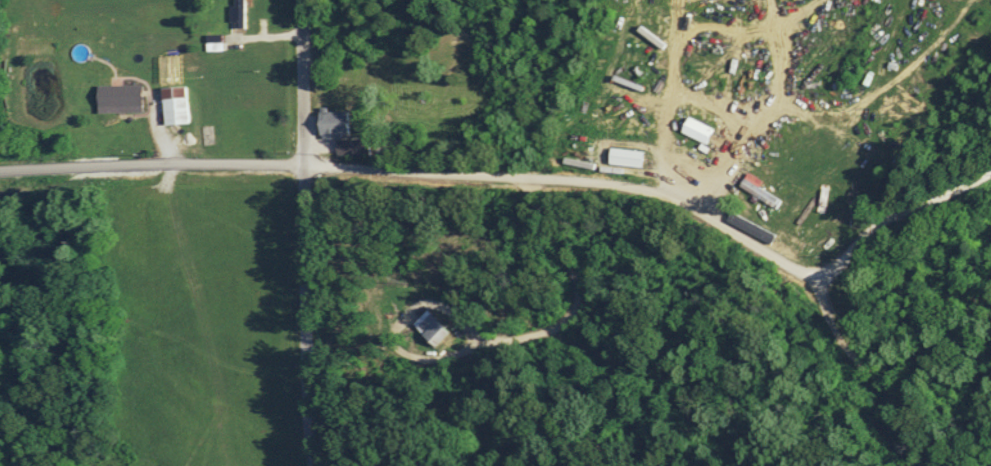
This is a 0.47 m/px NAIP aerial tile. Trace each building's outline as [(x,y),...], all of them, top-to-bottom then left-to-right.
[(243,0),(232,0),(232,28),(243,28),(243,0)] [(161,125),(187,123),(185,85),(159,87),(161,125)] [(317,110),(317,137),(345,137),(345,110),(317,110)] [(706,142),(712,125),(683,116),(677,134),(706,142)] [(641,150),(608,146),(606,163),(639,167),(641,150)] [(779,201),(744,174),(738,182),(773,209),(779,201)] [(433,347),(449,332),(429,312),(414,327),(433,347)]
